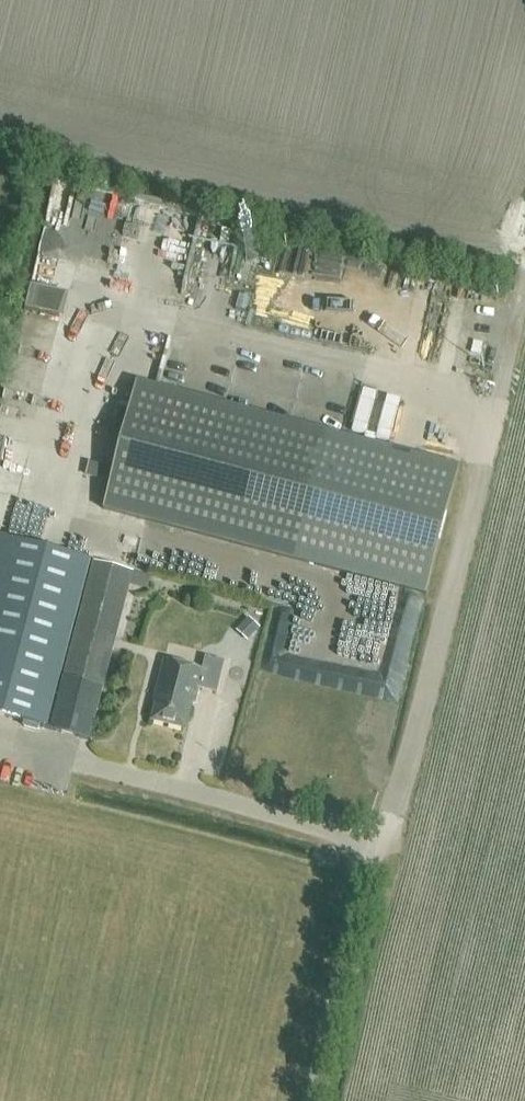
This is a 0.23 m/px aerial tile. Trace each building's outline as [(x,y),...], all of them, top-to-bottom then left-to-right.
[(42,285),(38,309),(71,315),(75,291),(42,285)] [(140,382),(106,509),(319,566),(425,594),(431,596),(464,468),(353,439),(140,382)] [(135,571),(98,562),(62,695),(58,694),(93,560),(8,538),(0,570),(0,714),(91,738),(135,571)] [(249,639),(260,627),(248,617),(237,628),(249,639)] [(217,692),(224,662),(207,658),(203,670),(165,660),(156,694),(158,694),(151,720),(185,729),(192,703),(194,704),(199,687),(217,692)]
